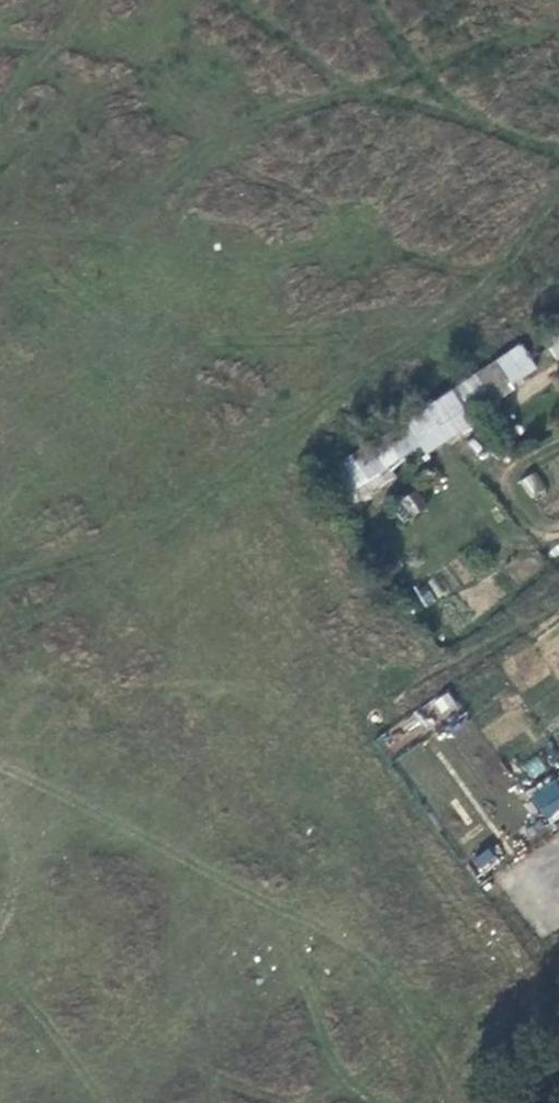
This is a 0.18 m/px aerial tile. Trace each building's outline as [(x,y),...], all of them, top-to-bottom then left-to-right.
[(558,359),(558,332),(543,342),(555,361),(558,359)] [(536,367),(521,345),(324,472),(341,497),(427,439),(536,367)] [(540,473),(522,477),(527,498),(544,493),(540,473)] [(401,520),(426,511),(419,493),(395,501),(401,520)] [(450,692),(431,701),(439,718),(458,708),(450,692)] [(527,796),(548,824),(558,816),(558,786),(552,777),(527,796)] [(488,848),(470,860),(480,875),(498,863),(488,848)]
